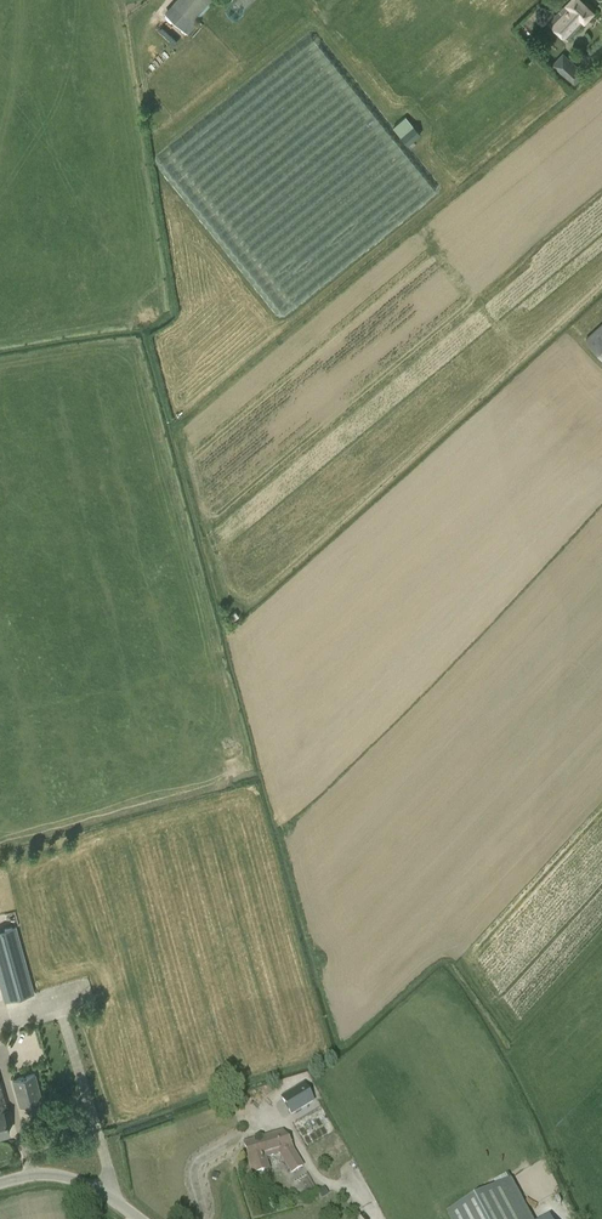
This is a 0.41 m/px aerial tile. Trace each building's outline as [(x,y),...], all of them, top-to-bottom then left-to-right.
[(166,16),(182,29),(187,34),(200,19),(197,17),(207,7),(205,4),(208,0),(173,0),(162,12),(166,16)] [(594,12),(581,0),(571,0),(568,4),(567,4),(549,23),(566,40),(585,21),(594,12)] [(575,83),(585,71),(564,52),(553,63),(575,83)] [(400,137),(408,145),(421,134),(413,125),(400,137)] [(585,339),(601,358),(601,323),(585,339)] [(16,925),(0,930),(0,987),(4,1002),(34,993),(16,925)] [(35,1074),(12,1080),(19,1107),(42,1100),(35,1074)] [(9,1132),(3,1110),(7,1109),(0,1083),(0,1134),(9,1132)] [(282,1100),(292,1115),(313,1102),(304,1087),(282,1100)] [(291,1173),(301,1167),(282,1134),(244,1144),(253,1174),(262,1171),(259,1160),(280,1153),(291,1173)] [(448,1214),(451,1218),(532,1218),(511,1180),(448,1214)]
